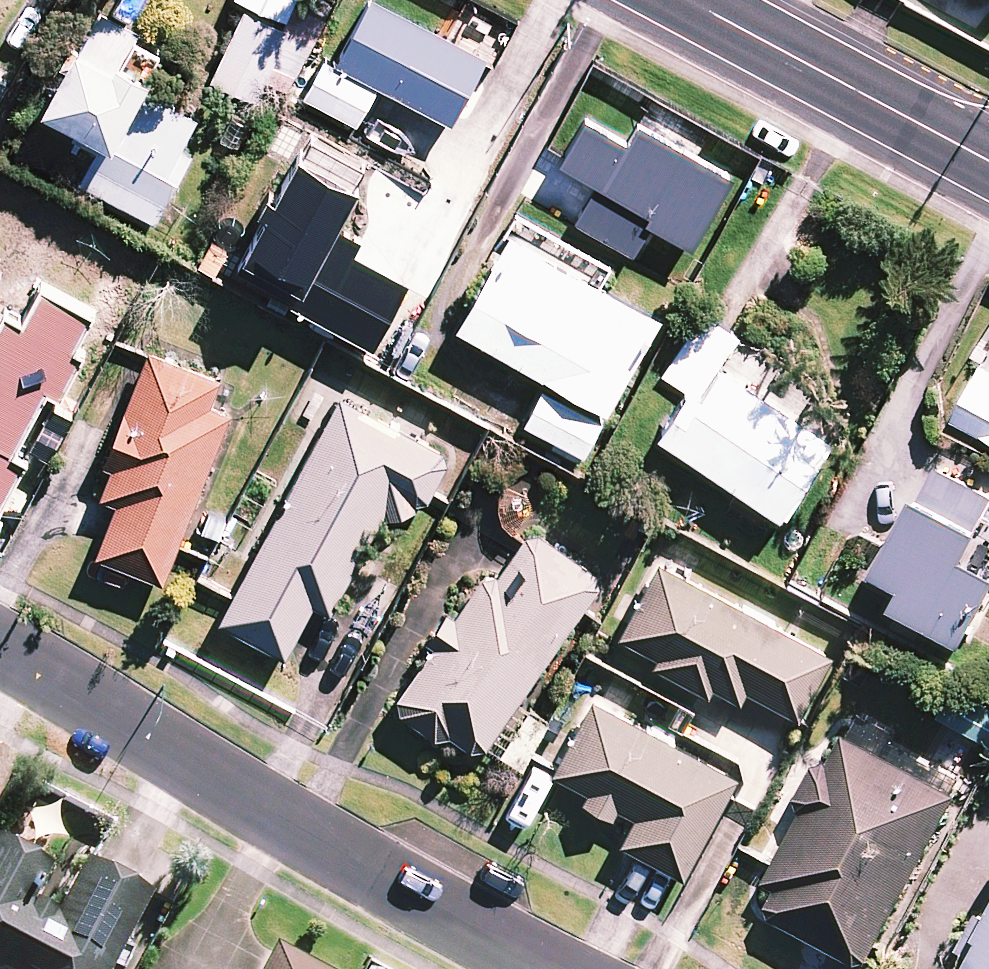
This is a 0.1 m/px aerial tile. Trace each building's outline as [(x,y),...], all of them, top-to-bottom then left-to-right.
[(281,26),(246,10),(212,81),(250,99),(267,63),(283,70),(294,76),(330,1),(328,0),(309,0),(307,4),(298,0),(294,0),(281,26)] [(388,0),(371,0),(339,58),(329,53),(305,95),(357,124),(381,81),(451,120),(487,55),(388,0)] [(185,148),(200,120),(144,90),(170,42),(143,28),(100,5),(47,104),(77,120),(70,132),(102,150),(85,182),(155,220),(192,152),(185,148)] [(0,75),(0,99),(11,81),(0,75)] [(559,152),(597,174),(574,214),(632,248),(651,216),(690,238),(730,168),(637,114),(626,133),(584,109),(559,152)] [(362,173),(296,142),(244,251),(300,277),(291,296),(378,337),(408,273),(332,237),(362,173)] [(661,313),(512,230),(485,277),(459,325),(608,408),(661,313)] [(54,388),(65,393),(88,344),(78,339),(92,310),(43,286),(27,319),(8,309),(0,325),(0,505),(11,483),(35,495),(51,461),(18,445),(47,384),(54,388)] [(831,436),(795,412),(756,387),(774,360),(705,314),(665,375),(689,391),(661,434),(780,513),(831,436)] [(217,401),(227,377),(153,347),(104,465),(114,469),(104,494),(120,501),(98,553),(162,579),(220,440),(233,408),(217,401)] [(956,419),(988,437),(988,356),(956,419)] [(206,586),(232,600),(201,658),(254,686),(275,646),(287,652),(315,600),(332,609),(383,513),(428,495),(451,453),(341,395),(323,429),(254,559),(228,545),(206,586)] [(940,462),(881,565),(907,580),(896,600),(962,637),(988,590),(988,562),(973,553),(988,525),(988,490),(940,462)] [(601,575),(532,529),(499,577),(484,567),(393,704),(475,758),(487,740),(518,760),(545,719),(517,700),(601,575)] [(833,654),(660,562),(622,635),(657,654),(653,662),(731,703),(741,684),(800,715),(833,654)] [(972,750),(988,758),(988,690),(974,683),(961,715),(982,724),(972,750)] [(581,796),(616,814),(619,807),(635,816),(632,822),(622,841),(687,874),(738,774),(593,699),(557,771),(586,786),(581,796)] [(805,812),(770,878),(777,881),(762,909),(866,964),(957,792),(846,733),(833,758),(820,751),(792,805),(805,812)] [(150,894),(86,859),(56,914),(33,902),(52,866),(0,838),(0,968),(110,968),(150,894)] [(985,926),(973,920),(960,945),(972,951),(963,968),(988,968),(988,917),(985,926)] [(274,946),(261,968),(317,968),(274,946)]
